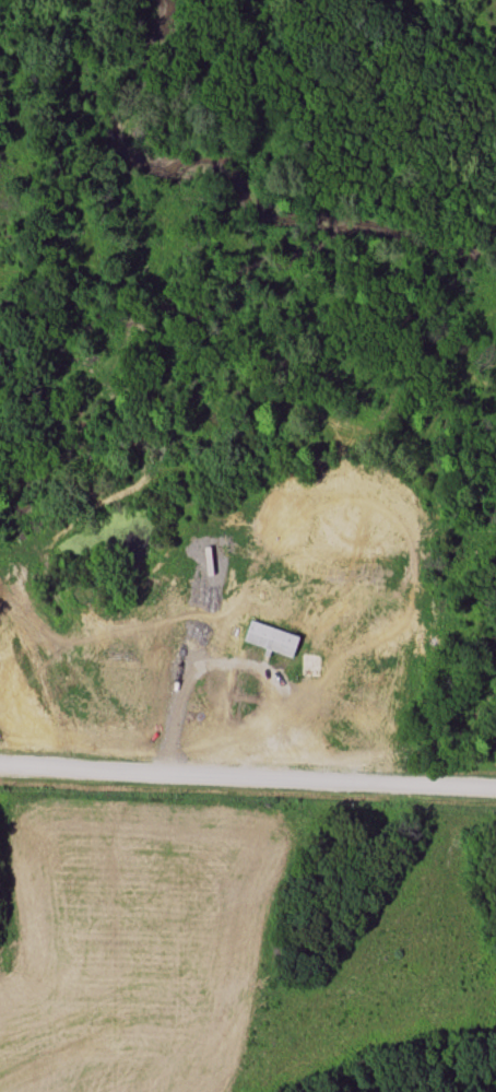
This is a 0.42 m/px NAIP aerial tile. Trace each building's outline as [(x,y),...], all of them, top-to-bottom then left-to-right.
[(298,634),(249,624),(245,648),(293,657),(298,634)] [(323,656),(323,642),(300,641),(299,678),(328,679),(329,656),(323,656)]
